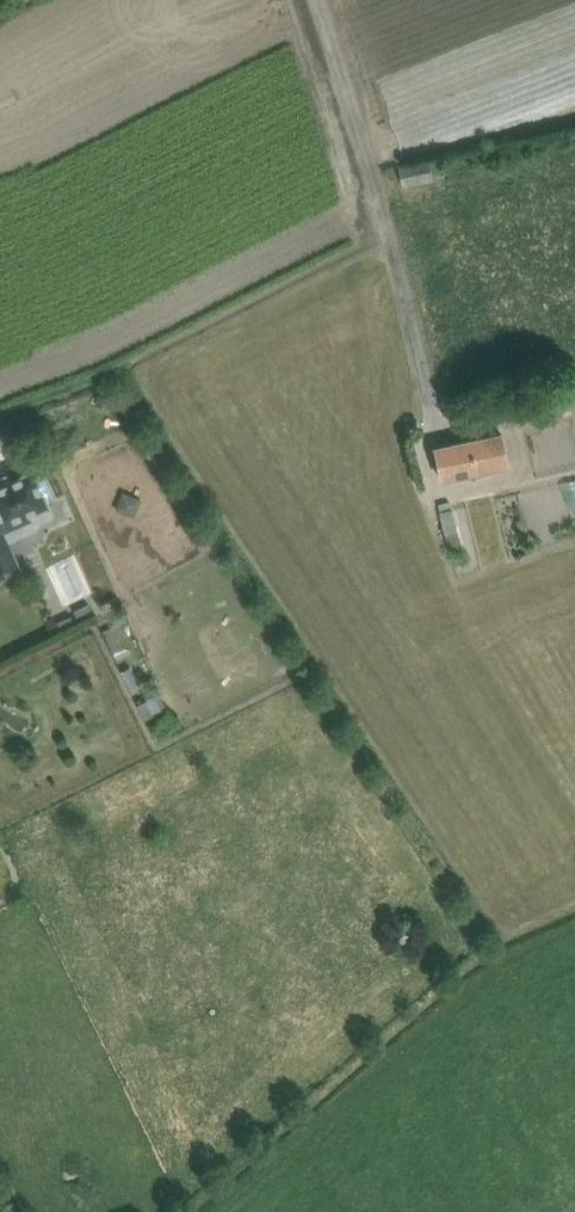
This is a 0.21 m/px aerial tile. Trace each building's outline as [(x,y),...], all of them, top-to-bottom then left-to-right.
[(429,161),(398,168),(402,187),(433,180),(432,179),(429,161)] [(569,398),(535,406),(538,421),(546,419),(549,428),(565,424),(563,415),(572,413),(569,398)] [(435,447),(442,479),(466,474),(508,464),(501,433),(435,447)] [(20,568),(8,542),(38,529),(40,522),(53,517),(33,471),(14,480),(11,474),(0,479),(0,577),(20,568)] [(466,541),(489,534),(478,496),(455,503),(466,541)] [(449,500),(437,503),(444,532),(457,529),(449,500)] [(90,602),(74,609),(79,620),(95,613),(90,602)] [(116,631),(135,646),(145,633),(126,618),(116,631)] [(172,688),(155,696),(161,710),(178,702),(172,688)]
